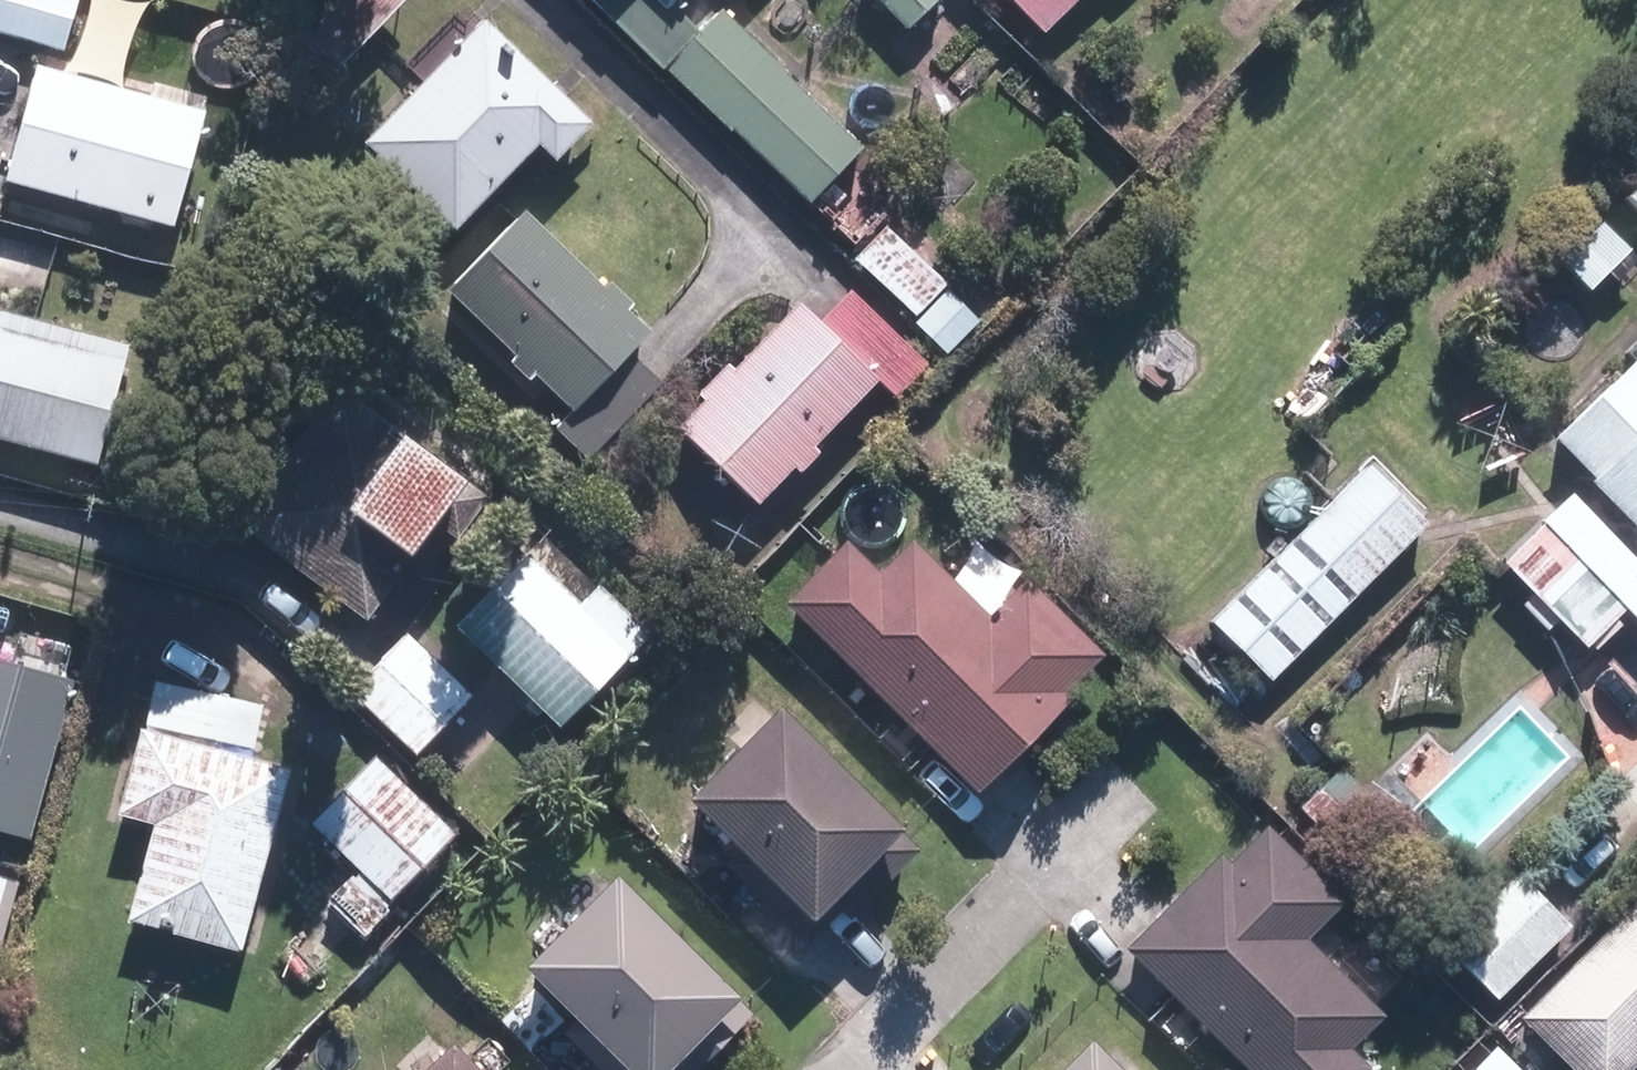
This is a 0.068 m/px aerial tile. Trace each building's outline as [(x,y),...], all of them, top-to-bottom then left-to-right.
[(66,45),(79,0),(0,0),(0,24),(66,45)] [(818,195),(870,140),(726,4),(707,23),(683,0),(603,0),(736,127),(740,122),(818,195)] [(918,33),(953,0),(886,0),(918,33)] [(1047,24),(1070,0),(1022,0),(1047,24)] [(1253,36),(1288,0),(1245,0),(1231,14),(1253,36)] [(369,135),(459,222),(543,136),(559,151),(594,114),(489,12),(369,135)] [(15,175),(181,220),(213,109),(47,62),(15,175)] [(534,205),(459,284),(545,366),(580,398),(562,417),(595,449),(667,373),(637,345),(659,322),(615,280),(534,205)] [(927,327),(957,355),(988,321),(897,238),(870,268),(927,320),(930,323),(927,327)] [(809,291),(692,423),(774,496),(887,369),(902,383),(929,353),(855,288),(834,312),(809,291)] [(42,456),(70,354),(0,336),(0,444),(42,456)] [(1569,426),(1636,497),(1636,362),(1569,426)] [(338,381),(238,522),(366,613),(433,519),(461,539),(494,492),(338,381)] [(1197,628),(1255,685),(1408,528),(1350,472),(1197,628)] [(1567,618),(1593,645),(1634,604),(1553,522),(1512,561),(1543,593),(1534,603),(1558,627),(1567,618)] [(804,600),(981,778),(1062,698),(1050,686),(1077,659),(1017,599),(981,634),(901,552),(866,586),(841,561),(804,600)] [(478,630),(578,730),(665,643),(614,593),(596,613),(545,563),(478,630)] [(359,692),(430,761),(484,702),(412,634),(359,692)] [(0,654),(0,818),(40,829),(83,676),(0,654)] [(697,790),(816,915),(909,826),(790,701),(697,790)] [(145,923),(254,954),(305,775),(159,733),(135,818),(172,828),(145,923)] [(366,868),(296,939),(328,969),(459,833),(381,758),(320,821),(366,868)] [(1357,803),(1410,861),(1450,826),(1397,769),(1375,790),(1351,765),(1310,802),(1332,827),(1357,803)] [(1169,949),(1289,1069),(1383,1069),(1355,1040),(1389,1007),(1312,928),(1347,894),(1287,834),(1250,870),(1169,949)] [(1576,920),(1523,866),(1451,939),(1504,992),(1576,920)] [(648,1069),(673,1069),(752,994),(633,869),(540,958),(648,1069)] [(24,878),(0,872),(0,962),(24,878)] [(1582,1069),(1630,1069),(1636,1063),(1636,905),(1527,1016),(1582,1069)] [(426,1042),(398,1069),(453,1069),(426,1042)] [(1098,1044),(1072,1069),(1124,1069),(1098,1044)]
